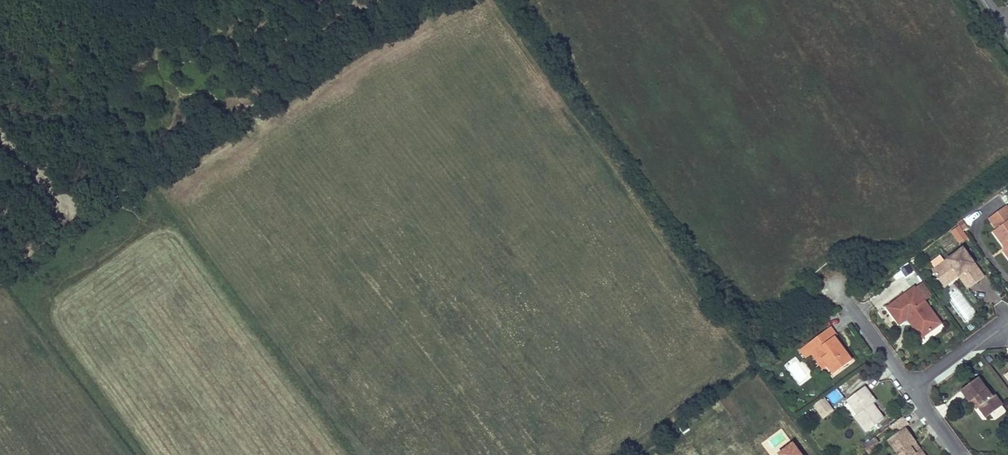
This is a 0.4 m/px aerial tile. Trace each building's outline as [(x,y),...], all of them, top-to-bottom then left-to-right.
[(1007,255),(1007,206),(990,219),(998,230),(995,232),(1007,248),(1005,250),(1007,255)] [(960,227),(952,233),(960,245),(968,239),(960,227)] [(934,270),(944,282),(958,272),(960,276),(964,273),(973,285),(986,276),(965,248),(945,262),(934,270)] [(934,270),(945,262),(940,256),(930,264),(934,270)] [(958,272),(944,282),(946,286),(960,276),(958,272)] [(964,273),(960,276),(969,288),(973,285),(964,273)] [(924,283),(917,288),(926,300),(933,296),(924,283)] [(902,323),(909,318),(914,314),(928,334),(943,323),(926,300),(917,288),(916,287),(889,306),(902,323)] [(914,314),(909,318),(923,337),(928,334),(914,314)] [(832,328),(821,336),(827,344),(835,339),(838,336),(832,328)] [(806,360),(812,356),(817,352),(828,367),(834,375),(852,362),(846,354),(843,356),(839,351),(842,349),(835,339),(827,344),(821,336),(800,351),(806,360)] [(817,352),(812,356),(823,371),(828,367),(817,352)] [(971,403),(975,400),(980,407),(988,417),(1005,405),(997,395),(994,397),(980,378),(962,391),(971,403)] [(866,387),(848,401),(858,415),(856,417),(867,431),(885,418),(874,404),(877,402),(866,387)] [(832,405),(825,397),(814,405),(821,414),(832,405)] [(975,400),(971,403),(976,410),(980,407),(975,400)] [(835,410),(832,405),(821,414),(824,418),(835,410)] [(910,426),(904,417),(892,426),(898,434),(905,430),(910,426)] [(921,452),(917,454),(912,446),(916,444),(905,430),(898,434),(888,442),(897,454),(923,454),(921,452)] [(874,444),(872,441),(864,447),(870,454),(878,449),(874,444)] [(921,452),(916,444),(912,446),(917,454),(921,452)]
